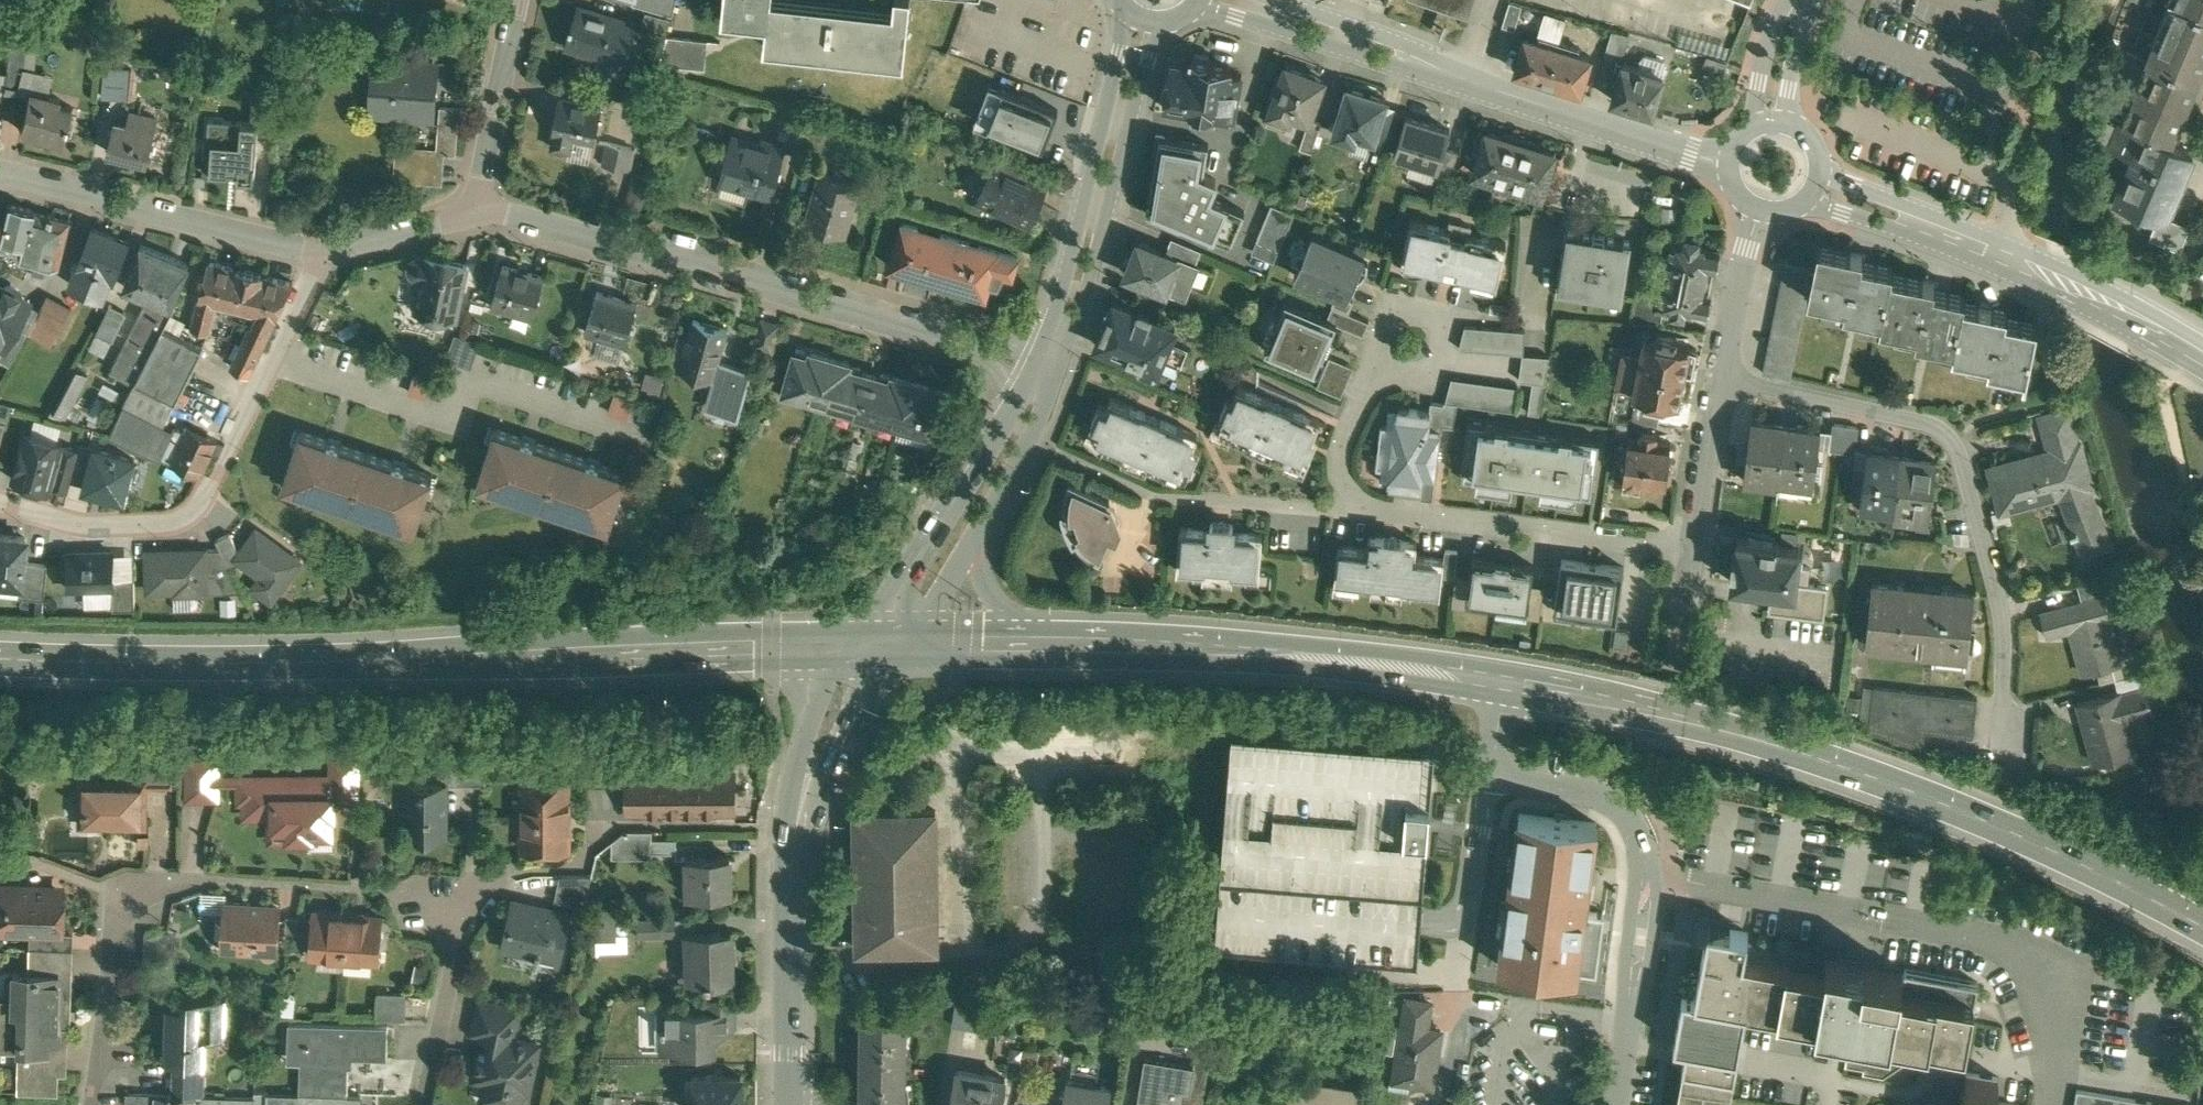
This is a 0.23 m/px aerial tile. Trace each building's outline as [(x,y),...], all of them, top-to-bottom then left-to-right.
[(633,5),(674,17),(677,0),(634,0),(633,5)] [(764,5),(765,0),(725,0),(723,19),(768,24),(765,48),(905,62),(911,0),(896,0),(894,18),(764,5)] [(1469,19),(1475,0),(1413,0),(1469,19)] [(2177,2),(2202,13),(2202,0),(2173,0),(2177,2)] [(2177,2),(2160,42),(2154,40),(2146,60),(2148,61),(2198,82),(2202,71),(2202,13),(2177,2)] [(1522,7),(1510,3),(1503,26),(1515,30),(1522,7)] [(638,24),(578,5),(566,46),(604,56),(600,69),(622,75),(625,63),(627,63),(638,24)] [(671,18),(647,11),(642,30),(665,37),(671,18)] [(1563,38),(1569,18),(1548,12),(1542,31),(1563,38)] [(1628,36),(1612,32),(1605,56),(1621,60),(1628,36)] [(25,38),(10,36),(6,88),(20,89),(25,38)] [(1580,48),(1540,36),(1539,42),(1526,38),(1516,72),(1530,76),(1530,79),(1565,90),(1566,87),(1581,91),(1591,57),(1578,54),(1580,48)] [(709,41),(668,37),(660,65),(693,68),(695,51),(708,52),(709,41)] [(1211,61),(1192,58),(1191,66),(1171,62),(1163,107),(1191,112),(1194,119),(1207,122),(1212,116),(1235,120),(1242,75),(1231,73),(1232,68),(1211,64),(1211,61)] [(433,65),(382,61),(378,111),(429,115),(433,65)] [(2198,82),(2148,61),(2123,122),(2173,143),(2198,82)] [(130,97),(130,65),(104,65),(104,97),(130,97)] [(1664,77),(1624,65),(1613,101),(1653,113),(1664,77)] [(1324,81),(1288,68),(1284,77),(1280,75),(1272,97),(1277,98),(1268,124),(1287,130),(1290,120),(1308,126),(1324,81)] [(1078,108),(1019,87),(1013,104),(1028,109),(1015,147),(1059,163),(1078,108)] [(1387,101),(1349,89),(1345,103),(1340,102),(1335,119),(1340,120),(1335,135),(1373,146),(1387,101)] [(61,98),(30,91),(21,129),(66,140),(70,123),(71,124),(72,120),(71,120),(74,107),(60,103),(61,98)] [(253,95),(251,125),(258,126),(257,137),(273,139),(276,101),(253,95)] [(603,107),(561,98),(554,132),(556,133),(554,146),(572,149),(575,136),(596,140),(603,107)] [(1011,112),(995,107),(988,126),(1004,131),(1011,112)] [(158,117),(131,111),(128,124),(116,121),(109,150),(148,160),(158,117)] [(1450,131),(1406,118),(1395,156),(1439,169),(1445,149),(1450,131)] [(236,142),(238,124),(207,121),(206,139),(236,142)] [(1322,124),(1310,121),(1300,149),(1312,153),(1322,124)] [(2173,143),(2123,122),(2113,146),(2135,155),(2121,187),(2142,196),(2137,206),(2159,216),(2165,218),(2166,217),(2194,152),(2173,143)] [(206,139),(203,177),(238,180),(238,184),(253,185),(257,137),(258,126),(251,125),(238,124),(236,142),(206,139)] [(1503,133),(1502,136),(1487,132),(1484,140),(1479,138),(1474,155),(1479,156),(1474,174),(1542,196),(1548,178),(1553,180),(1558,162),(1553,161),(1555,152),(1540,148),(1541,144),(1503,133)] [(761,143),(734,136),(721,182),(752,190),(753,188),(772,193),(785,145),(763,139),(761,143)] [(1209,144),(1165,137),(1162,152),(1157,151),(1150,195),(1158,198),(1151,214),(1212,240),(1215,232),(1233,240),(1245,211),(1208,196),(1211,190),(1212,191),(1217,180),(1205,175),(1209,144)] [(634,146),(609,142),(605,164),(630,168),(634,146)] [(435,151),(403,148),(400,174),(433,177),(435,151)] [(1462,153),(1445,149),(1439,169),(1443,170),(1434,200),(1447,202),(1462,153)] [(1021,167),(997,155),(978,198),(1030,222),(1047,187),(1019,173),(1021,167)] [(860,181),(821,170),(808,218),(847,229),(860,181)] [(33,211),(33,209),(8,203),(0,235),(0,236),(22,241),(20,252),(60,261),(70,220),(33,211)] [(1294,213),(1272,204),(1257,241),(1279,250),(1294,213)] [(2166,217),(2165,218),(2159,216),(2150,239),(2180,251),(2190,227),(2166,217)] [(1019,254),(905,218),(891,263),(987,293),(992,278),(997,280),(1001,267),(1014,271),(1019,254)] [(1449,229),(1412,221),(1402,264),(1441,273),(1443,264),(1460,268),(1458,277),(1497,286),(1507,243),(1470,234),(1472,227),(1451,222),(1449,229)] [(130,240),(93,225),(80,261),(81,261),(73,282),(103,294),(111,273),(116,275),(130,240)] [(1633,241),(1567,231),(1558,285),(1580,289),(1579,294),(1602,298),(1603,292),(1624,296),(1633,241)] [(1365,258),(1312,235),(1295,275),(1338,294),(1348,298),(1357,278),(1362,280),(1366,275),(1368,271),(1369,269),(1369,267),(1369,263),(1364,261),(1365,258)] [(1700,241),(1674,235),(1658,312),(1685,317),(1686,311),(1707,315),(1708,311),(1712,309),(1714,301),(1710,298),(1717,265),(1721,264),(1723,257),(1720,254),(1720,250),(1699,246),(1700,241)] [(1202,250),(1172,238),(1166,253),(1196,265),(1202,250)] [(1166,253),(1139,242),(1126,274),(1186,297),(1198,266),(1196,265),(1166,253)] [(190,262),(143,243),(126,285),(150,294),(173,304),(174,301),(190,262)] [(1863,255),(1819,246),(1811,283),(1809,297),(1845,304),(1844,311),(1882,319),(1891,274),(1893,268),(1862,262),(1863,255)] [(469,263),(428,255),(427,257),(421,256),(418,256),(416,257),(415,258),(414,259),(412,261),(411,264),(411,266),(411,269),(412,271),(415,274),(417,275),(423,276),(416,309),(458,317),(469,263)] [(238,265),(238,267),(210,260),(193,326),(210,330),(217,302),(259,312),(254,323),(251,322),(232,363),(250,371),(294,280),(265,273),(265,271),(238,265)] [(547,275),(504,264),(493,305),(534,315),(547,275)] [(1935,283),(1891,274),(1882,319),(1881,325),(1917,333),(1916,339),(1954,347),(1963,302),(1965,296),(1934,290),(1935,283)] [(1811,283),(1785,278),(1782,293),(1808,298),(1809,297),(1811,283)] [(0,285),(0,343),(3,345),(5,345),(16,324),(29,301),(16,294),(17,292),(6,286),(5,288),(0,285)] [(639,302),(599,291),(588,330),(602,334),(601,337),(627,344),(639,302)] [(72,306),(48,293),(35,316),(59,329),(72,306)] [(1808,298),(1782,293),(1780,307),(1806,312),(1808,298)] [(150,294),(113,368),(137,380),(138,378),(164,326),(176,302),(174,301),(173,304),(150,294)] [(1348,298),(1338,294),(1333,306),(1349,313),(1350,313),(1355,301),(1348,298)] [(1328,318),(1286,300),(1265,350),(1317,372),(1337,324),(1338,322),(1328,318)] [(127,310),(111,302),(98,330),(114,338),(127,310)] [(1152,314),(1139,309),(1138,312),(1115,302),(1112,309),(1109,310),(1107,312),(1105,314),(1104,318),(1105,322),(1106,323),(1097,345),(1140,363),(1141,367),(1142,369),(1152,373),(1155,373),(1157,370),(1163,359),(1180,367),(1188,348),(1170,340),(1176,328),(1151,318),(1152,314)] [(2007,311),(1963,302),(1954,347),(1953,353),(1989,361),(1988,367),(2027,375),(2037,324),(2006,318),(2007,311)] [(1349,313),(1333,306),(1328,318),(1338,322),(1337,323),(1337,324),(1343,326),(1349,313)] [(1806,312),(1780,307),(1777,320),(1803,325),(1806,312)] [(1350,313),(1349,313),(1343,326),(1364,335),(1370,321),(1350,313)] [(728,328),(695,318),(681,367),(715,377),(715,376),(719,377),(712,400),(739,408),(750,369),(723,361),(722,364),(719,363),(728,328)] [(781,324),(763,318),(755,345),(774,351),(781,324)] [(1803,325),(1777,320),(1774,335),(1800,340),(1803,325)] [(16,324),(5,345),(3,345),(0,351),(0,358),(9,363),(27,330),(16,324)] [(203,346),(164,326),(138,378),(177,398),(203,346)] [(1526,331),(1467,329),(1460,353),(1526,354),(1526,331)] [(481,342),(455,333),(446,356),(472,366),(481,342)] [(1677,337),(1658,333),(1656,341),(1645,338),(1642,358),(1623,354),(1616,388),(1635,392),(1634,394),(1647,396),(1645,408),(1645,409),(1662,412),(1663,413),(1665,400),(1679,403),(1685,372),(1692,374),(1697,351),(1690,349),(1690,348),(1675,345),(1677,337)] [(1800,340),(1774,335),(1771,348),(1797,354),(1800,340)] [(831,357),(798,348),(784,395),(801,400),(803,394),(819,398),(831,357)] [(1797,354),(1771,348),(1768,362),(1794,367),(1797,354)] [(1552,359),(1523,355),(1520,381),(1532,383),(1548,385),(1552,359)] [(862,366),(831,357),(819,398),(860,410),(870,373),(860,370),(862,366)] [(1354,367),(1330,357),(1318,386),(1342,397),(1354,367)] [(1794,367),(1768,362),(1765,376),(1791,381),(1794,367)] [(89,375),(77,368),(54,409),(67,416),(89,375)] [(1248,444),(1219,432),(1224,419),(1220,418),(1229,397),(1233,399),(1238,386),(1250,391),(1252,389),(1255,387),(1258,387),(1259,370),(1255,368),(1247,368),(1239,369),(1230,372),(1223,376),(1207,411),(1187,403),(1178,426),(1198,435),(1194,445),(1201,448),(1192,468),(1185,465),(1183,471),(1204,480),(1207,472),(1235,484),(1253,440),(1250,439),(1248,444)] [(664,377),(647,371),(642,388),(659,393),(664,377)] [(913,379),(883,371),(882,376),(870,373),(860,410),(901,421),(913,379)] [(947,389),(913,379),(901,421),(919,426),(918,434),(934,438),(947,389)] [(1452,379),(1445,401),(1458,403),(1458,407),(1516,413),(1520,389),(1452,379)] [(164,421),(174,401),(135,382),(125,402),(164,421)] [(1546,417),(1548,385),(1532,383),(1529,415),(1546,417)] [(1286,409),(1270,402),(1271,400),(1250,391),(1238,386),(1233,399),(1229,397),(1220,418),(1224,419),(1219,432),(1248,444),(1250,439),(1253,440),(1274,449),(1272,454),(1301,466),(1306,454),(1310,456),(1319,435),(1315,434),(1320,420),(1287,406),(1286,409)] [(635,400),(615,392),(608,411),(628,419),(635,400)] [(1147,413),(1111,398),(1107,408),(1100,405),(1091,426),(1098,429),(1094,439),(1105,444),(1104,448),(1124,456),(1126,452),(1149,462),(1148,466),(1168,475),(1170,470),(1181,475),(1183,471),(1185,465),(1192,468),(1201,448),(1194,445),(1198,435),(1178,426),(1163,420),(1162,422),(1145,416),(1147,413)] [(0,400),(0,419),(6,421),(10,403),(0,400)] [(1445,404),(1432,402),(1431,411),(1432,411),(1430,429),(1441,431),(1441,432),(1443,432),(1444,426),(1455,427),(1458,407),(1458,403),(1445,401),(1445,404)] [(164,421),(125,402),(111,431),(172,461),(179,448),(168,443),(176,427),(164,421)] [(1662,412),(1645,409),(1645,408),(1636,406),(1633,424),(1659,428),(1662,412)] [(1431,411),(1399,408),(1398,414),(1389,413),(1388,426),(1382,425),(1377,468),(1383,468),(1381,481),(1390,482),(1390,485),(1423,489),(1424,475),(1436,476),(1441,432),(1441,431),(1430,429),(1432,411),(1431,411)] [(2069,410),(2041,417),(2049,444),(2051,443),(2076,436),(2069,410)] [(1470,423),(1462,478),(1476,480),(1474,492),(1514,498),(1516,483),(1542,487),(1539,502),(1580,508),(1581,499),(1596,501),(1604,443),(1470,423)] [(1787,428),(1752,423),(1744,482),(1761,484),(1762,478),(1780,480),(1787,428)] [(179,448),(172,461),(201,473),(217,438),(190,425),(179,448)] [(1847,426),(1834,425),(1830,451),(1843,452),(1847,426)] [(1860,428),(1847,426),(1843,452),(1856,454),(1860,428)] [(562,449),(496,427),(480,475),(501,482),(499,487),(524,495),(526,490),(546,497),(562,449)] [(1822,432),(1787,428),(1780,480),(1779,486),(1800,489),(1801,483),(1815,484),(1822,432)] [(368,451),(301,429),(285,477),(306,484),(304,489),(350,504),(352,499),(368,451)] [(1658,434),(1641,432),(1640,440),(1629,438),(1624,479),(1625,480),(1624,488),(1641,490),(1642,482),(1643,483),(1643,481),(1667,485),(1667,482),(1669,482),(1672,479),(1673,469),(1670,466),(1669,465),(1672,444),(1657,442),(1658,434)] [(64,443),(25,433),(14,478),(52,488),(63,446),(64,443)] [(2076,436),(2051,443),(2053,452),(1991,469),(2002,511),(2063,494),(2076,530),(2071,532),(2073,536),(2091,528),(2099,549),(2110,544),(2088,488),(2091,487),(2080,445),(2078,445),(2076,436)] [(80,450),(72,480),(85,483),(95,446),(95,445),(82,441),(80,450)] [(80,450),(63,446),(53,484),(70,488),(72,480),(80,450)] [(135,458),(95,446),(85,483),(87,483),(86,486),(125,497),(135,458)] [(628,471),(562,449),(546,497),(566,504),(564,509),(590,517),(591,512),(612,519),(628,471)] [(434,473),(368,451),(352,499),(372,506),(370,511),(395,520),(397,514),(418,521),(434,473)] [(1902,458),(1868,453),(1861,505),(1876,507),(1875,514),(1895,516),(1902,458)] [(1937,462),(1902,458),(1895,516),(1930,521),(1937,462)] [(1111,498),(1070,479),(1067,490),(1067,493),(1065,505),(1065,509),(1062,510),(1062,514),(1063,517),(1067,528),(1072,538),(1075,542),(1077,540),(1082,546),(1091,553),(1101,559),(1113,532),(1116,534),(1121,524),(1111,498)] [(1234,524),(1211,523),(1211,530),(1181,527),(1178,570),(1205,572),(1205,567),(1234,569),(1233,575),(1260,577),(1263,534),(1234,531),(1234,524)] [(301,560),(258,529),(241,552),(238,556),(242,560),(263,575),(255,585),(273,598),(301,560)] [(241,552),(231,531),(217,538),(221,547),(231,566),(242,560),(238,556),(241,552)] [(0,533),(0,579),(20,582),(21,582),(24,560),(26,535),(0,533)] [(1368,549),(1339,546),(1335,582),(1373,587),(1374,582),(1403,586),(1403,590),(1441,594),(1443,576),(1445,558),(1416,555),(1418,542),(1370,536),(1368,549)] [(1780,544),(1759,541),(1759,543),(1738,540),(1733,584),(1773,589),(1795,592),(1795,591),(1807,592),(1808,587),(1810,569),(1798,568),(1800,548),(1780,546),(1780,544)] [(207,547),(148,549),(149,589),(175,588),(175,592),(208,591),(207,547)] [(231,566),(221,547),(207,547),(208,591),(242,590),(242,589),(231,566)] [(114,550),(67,552),(68,586),(114,585),(115,585),(115,579),(114,550)] [(1445,558),(1443,576),(1455,577),(1458,551),(1446,550),(1445,558)] [(1494,557),(1473,554),(1468,597),(1527,604),(1532,562),(1511,559),(1512,554),(1494,552),(1494,557)] [(47,562),(24,560),(21,582),(20,582),(19,595),(43,597),(47,562)] [(1560,561),(1553,612),(1615,620),(1622,570),(1560,561)] [(2109,575),(2078,583),(2083,603),(2104,597),(2105,598),(2115,596),(2109,575)] [(136,579),(115,579),(115,585),(114,585),(114,608),(136,607),(136,579)] [(1907,588),(1873,584),(1867,641),(1901,645),(1906,591),(1907,588)] [(1795,592),(1773,589),(1770,613),(1826,619),(1829,590),(1808,587),(1807,592),(1795,591),(1795,592)] [(1940,595),(1906,591),(1901,645),(1934,648),(1940,595)] [(1974,595),(1941,591),(1940,595),(1934,648),(1969,652),(1974,595)] [(2083,603),(2042,614),(2048,636),(2076,628),(2080,642),(2076,644),(2084,674),(2120,664),(2112,634),(2106,636),(2102,621),(2110,619),(2105,598),(2104,597),(2083,603)] [(2143,672),(2116,679),(2119,692),(2146,685),(2147,688),(2147,687),(2143,672)] [(2119,692),(2078,703),(2095,762),(2136,751),(2127,717),(2153,710),(2147,688),(2146,685),(2119,692)] [(1896,689),(1874,687),(1869,731),(1891,738),(1896,689)] [(1930,693),(1896,689),(1891,738),(1924,749),(1926,732),(1930,693)] [(1978,698),(1930,693),(1926,732),(1974,737),(1978,698)] [(1434,739),(1232,724),(1215,941),(1417,957),(1420,922),(1434,739)] [(629,752),(615,752),(615,785),(628,785),(628,772),(629,772),(629,752)] [(174,756),(129,755),(129,782),(145,782),(145,784),(173,784),(174,756)] [(358,757),(333,757),(333,779),(341,779),(341,796),(359,796),(358,757)] [(218,758),(189,758),(189,774),(190,774),(190,797),(217,797),(217,766),(218,766),(218,758)] [(700,771),(665,772),(665,810),(700,810),(700,771)] [(736,771),(700,771),(700,810),(736,810),(736,771)] [(629,772),(628,772),(628,785),(629,810),(665,810),(665,772),(629,772)] [(333,779),(243,779),(243,797),(248,797),(248,812),(271,812),(275,816),(275,824),(275,825),(290,825),(290,837),(313,837),(313,833),(335,833),(335,812),(341,806),(341,796),(341,779),(333,779)] [(569,783),(553,783),(550,780),(543,780),(540,783),(524,783),(525,849),(540,849),(543,852),(551,852),(554,849),(569,849),(569,783)] [(129,782),(84,781),(83,788),(81,790),(81,799),(83,801),(83,812),(84,812),(84,809),(99,810),(98,823),(104,823),(106,825),(115,825),(117,823),(145,824),(145,784),(145,782),(129,782)] [(445,784),(399,784),(399,805),(412,805),(412,831),(445,831),(445,784)] [(937,811),(856,812),(858,948),(939,947),(937,811)] [(1597,825),(1520,814),(1500,965),(1577,975),(1583,932),(1584,932),(1585,930),(1586,930),(1588,914),(1587,914),(1587,911),(1586,911),(1597,825)] [(290,825),(275,825),(275,824),(270,824),(270,837),(273,840),(287,840),(290,838),(290,837),(290,825)] [(677,838),(653,838),(653,853),(677,852),(677,838)] [(730,858),(689,858),(689,879),(695,879),(695,895),(731,895),(730,858)] [(592,875),(563,875),(558,899),(586,905),(592,875)] [(43,888),(2,887),(1,925),(20,925),(19,931),(29,932),(61,932),(61,894),(43,893),(43,888)] [(254,901),(225,900),(224,920),(217,920),(216,935),(223,936),(222,949),(261,952),(261,945),(280,946),(282,909),(253,908),(254,901)] [(570,915),(515,902),(510,926),(512,926),(508,945),(538,952),(536,959),(540,960),(542,950),(559,954),(558,957),(559,957),(556,972),(557,972),(570,915)] [(613,908),(595,909),(595,922),(614,922),(613,908)] [(341,913),(316,911),(315,927),(311,929),(311,937),(314,940),(313,956),(379,961),(380,945),(383,943),(384,935),(381,932),(382,916),(357,915),(357,913),(341,912),(341,913)] [(676,919),(639,921),(640,935),(676,933),(676,919)] [(1903,972),(1827,958),(1825,973),(1807,969),(1808,968),(1802,956),(1802,954),(1747,944),(1749,933),(1709,926),(1696,997),(1684,995),(1675,1045),(1687,1047),(1683,1068),(1734,1077),(1748,1008),(1834,1023),(1834,1028),(1852,1031),(1846,1064),(1864,1067),(1864,1071),(1884,1075),(1907,1059),(1911,1037),(1967,1048),(1979,982),(1906,969),(1905,973),(1903,973),(1903,972)] [(733,931),(693,932),(694,980),(709,979),(709,982),(733,982),(733,931)] [(61,932),(29,932),(28,947),(67,948),(71,948),(71,932),(61,932)] [(67,948),(28,947),(28,974),(67,974),(67,948)] [(13,973),(12,1001),(0,1001),(0,1040),(20,1041),(19,1091),(56,1093),(56,1069),(64,1069),(65,1026),(70,1026),(71,948),(67,948),(67,974),(28,974),(13,973)] [(405,993),(378,992),(378,1018),(404,1019),(405,993)] [(228,998),(166,996),(166,1014),(167,1016),(169,1016),(168,1029),(165,1032),(164,1062),(175,1062),(208,1063),(209,1028),(227,1028),(228,998)] [(706,1010),(664,1010),(663,1051),(715,1051),(715,1027),(735,1027),(735,996),(706,996),(706,1010)] [(1433,1001),(1407,997),(1404,1014),(1406,1015),(1397,1071),(1412,1074),(1411,1081),(1433,1084),(1438,1053),(1435,1052),(1438,1035),(1441,1036),(1442,1030),(1429,1028),(1433,1001)] [(995,1031),(994,999),(957,1000),(952,1025),(995,1031)] [(520,1009),(481,1001),(474,1031),(485,1033),(511,1039),(513,1028),(516,1026),(520,1009)] [(863,1014),(864,1104),(903,1104),(903,1013),(863,1014)] [(389,1025),(289,1022),(289,1045),(309,1045),(308,1061),(301,1061),(300,1092),(348,1094),(350,1056),(388,1057),(389,1025)] [(1146,1058),(1138,1104),(1203,1104),(1215,1031),(1200,1029),(1194,1066),(1146,1058)] [(485,1033),(484,1037),(492,1039),(488,1055),(481,1054),(476,1077),(498,1082),(502,1088),(499,1101),(517,1104),(521,1104),(525,1088),(529,1089),(539,1043),(525,1040),(523,1042),(511,1040),(511,1039),(485,1033)] [(1039,1049),(1026,1047),(1017,1098),(1030,1100),(1039,1049)] [(208,1063),(175,1062),(174,1093),(207,1094),(208,1063)] [(1734,1077),(1683,1068),(1676,1104),(1729,1104),(1734,1077)] [(955,1072),(950,1104),(997,1104),(1001,1079),(955,1072)] [(1961,1104),(1991,1104),(1993,1087),(1997,1088),(1999,1077),(1966,1072),(1961,1104)] [(709,1073),(708,1077),(692,1076),(692,1104),(742,1104),(742,1095),(745,1092),(745,1085),(742,1081),(742,1077),(723,1077),(724,1074),(709,1073)] [(1307,1081),(1308,1074),(1307,1074),(1306,1080),(1305,1081),(1301,1104),(1355,1104),(1358,1090),(1358,1089),(1359,1083),(1357,1082),(1356,1089),(1307,1081)] [(1291,1078),(1289,1091),(1287,1104),(1301,1104),(1305,1081),(1291,1078)] [(1066,1083),(1063,1099),(1034,1094),(1033,1104),(1110,1104),(1112,1091),(1066,1083)] [(1274,1089),(1272,1104),(1287,1104),(1289,1091),(1274,1089)] [(2078,1090),(2075,1104),(2153,1104),(2153,1102),(2078,1090)] [(128,1092),(128,1104),(256,1104),(256,1096),(207,1094),(174,1093),(128,1092)] [(270,1092),(270,1104),(362,1104),(362,1095),(348,1094),(300,1092),(270,1092)]
